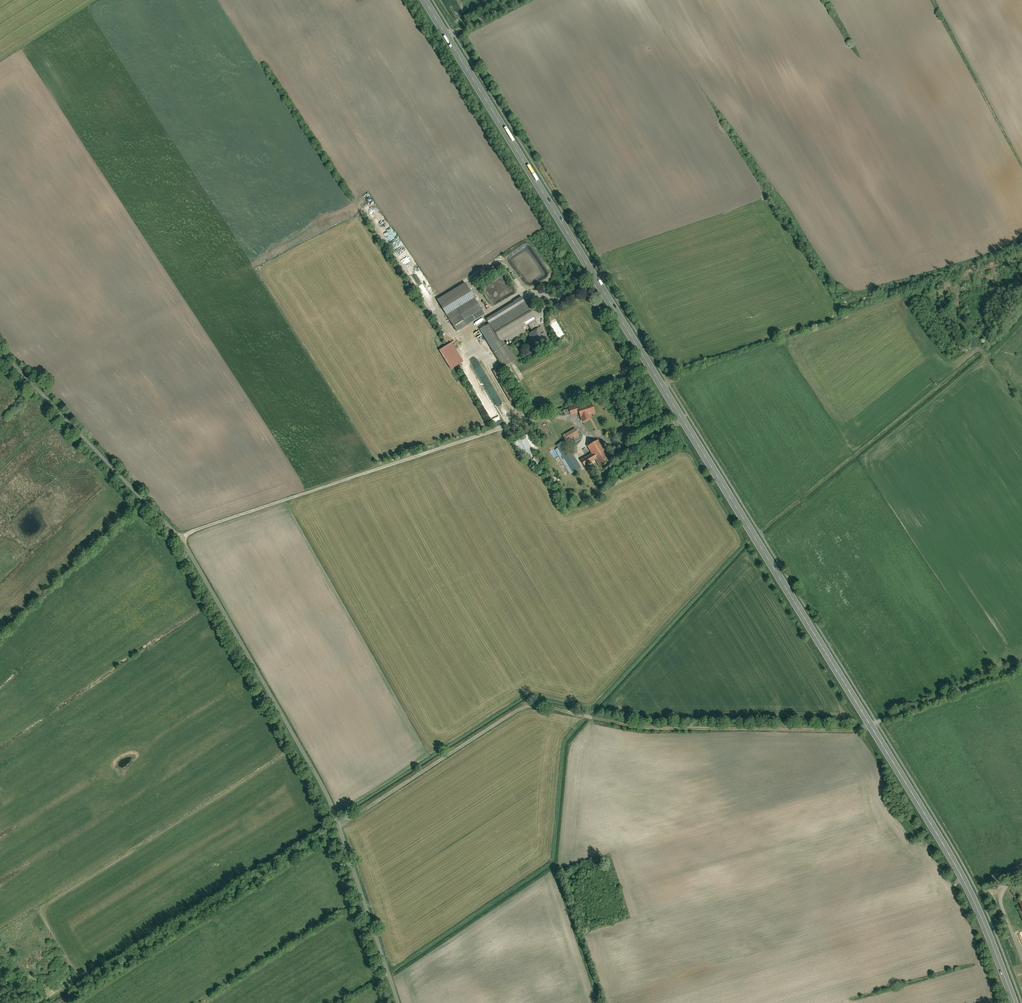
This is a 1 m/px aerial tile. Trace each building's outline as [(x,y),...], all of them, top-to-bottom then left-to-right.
[(478,273),(475,274),(479,281),(495,273),(492,266),(485,269),(484,267),(477,270),(478,273)] [(483,315),(464,283),(437,299),(457,331),(483,315)] [(488,325),(480,330),(502,367),(515,359),(505,343),(524,332),(522,329),(528,325),(532,332),(540,327),(521,297),(484,319),(488,325)] [(539,309),(545,307),(542,298),(536,300),(539,309)] [(550,343),(540,327),(532,332),(529,334),(539,350),(550,343)] [(462,363),(451,344),(440,351),(451,370),(462,363)] [(592,403),(570,410),(571,415),(579,412),(582,423),(591,420),(590,416),(595,414),(592,403)] [(574,438),(579,435),(575,429),(563,436),(566,441),(573,437),(574,438)] [(525,435),(512,441),(520,458),(532,452),(525,435)] [(611,463),(598,440),(587,447),(592,456),(583,461),(585,466),(595,460),(600,469),(611,463)] [(581,468),(566,441),(557,446),(558,448),(555,449),(569,475),(581,468)] [(535,463),(541,459),(538,454),(532,458),(535,463)]
